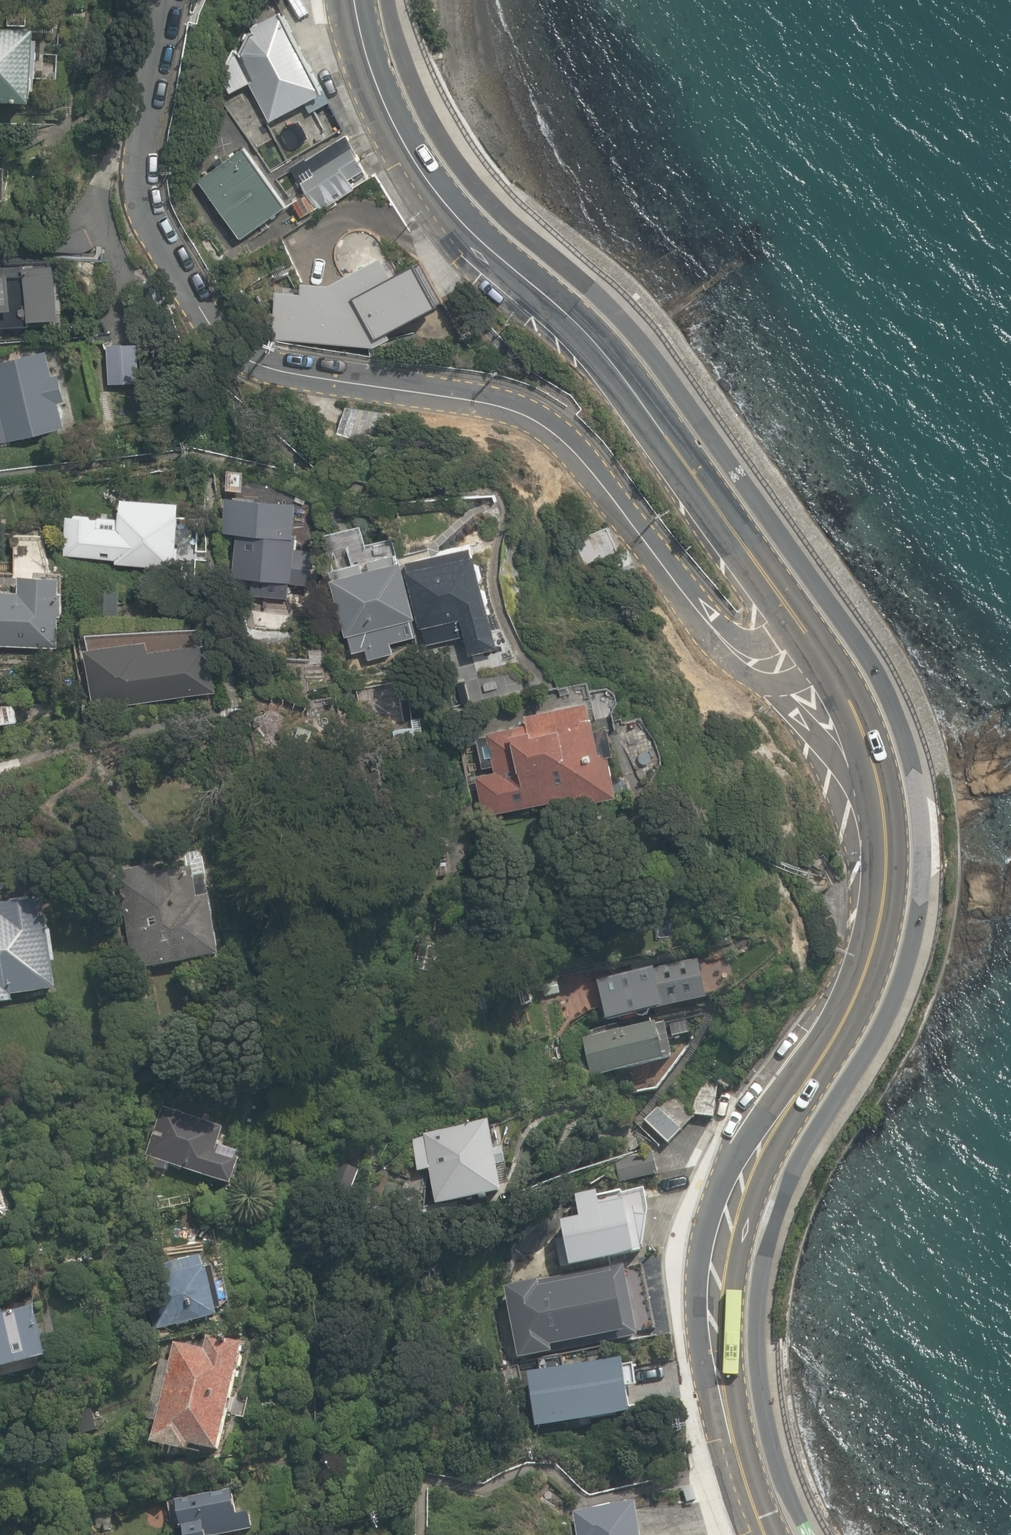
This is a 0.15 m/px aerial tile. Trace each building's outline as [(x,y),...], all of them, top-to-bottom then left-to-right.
[(250,83),(270,121),(305,102),(310,111),(330,100),(281,12),(252,28),(253,31),(250,32),(239,52),(234,50),(222,71),(227,82),(225,83),(231,94),(250,83)] [(32,101),(35,30),(0,29),(0,100),(32,101)] [(292,199),(303,216),(314,209),(316,212),(370,178),(348,134),(307,160),(305,157),(289,167),(304,191),(292,199)] [(199,180),(240,238),(285,205),(244,148),(226,162),(222,156),(214,161),(217,166),(199,180)] [(56,251),(85,252),(95,247),(85,227),(52,243),(56,251)] [(29,324),(29,320),(59,318),(56,265),(51,265),(51,259),(0,262),(0,326),(29,324)] [(273,337),(374,345),(390,336),(388,333),(439,305),(416,263),(387,278),(376,259),(331,284),(303,283),(302,293),(277,291),(273,337)] [(109,343),(109,382),(139,382),(138,343),(109,343)] [(1,444),(2,442),(65,427),(59,401),(66,400),(60,374),(53,375),(47,350),(0,361),(0,444),(1,444)] [(337,433),(380,450),(393,414),(347,406),(337,433)] [(252,593),(302,598),(303,585),(309,586),(313,550),(295,548),(296,536),(294,536),(297,500),(227,494),(224,531),(238,532),(234,577),(253,579),(252,593)] [(115,562),(175,568),(181,504),(120,498),(118,518),(68,513),(64,554),(116,559),(115,562)] [(365,544),(360,525),(321,534),(329,569),(331,569),(333,578),(331,578),(345,636),(348,635),(352,652),(366,649),(368,659),(393,653),(390,643),(415,637),(411,619),(414,618),(401,561),(398,561),(393,537),(365,544)] [(580,537),(593,563),(617,551),(604,525),(580,537)] [(465,634),(470,654),(498,647),(475,554),(473,554),(471,546),(406,561),(408,570),(406,570),(420,627),(423,626),(427,644),(465,634)] [(58,647),(61,577),(19,575),(19,591),(0,590),(0,644),(58,647)] [(107,577),(85,577),(86,615),(108,614),(107,577)] [(292,634),(294,614),(265,610),(263,631),(292,634)] [(86,645),(97,707),(210,688),(201,637),(144,647),(142,635),(86,645)] [(18,721),(16,702),(0,704),(0,723),(18,721)] [(476,775),(484,814),(557,798),(558,807),(616,794),(608,754),(613,753),(608,728),(594,731),(590,712),(586,713),(585,708),(555,714),(556,720),(540,723),(539,720),(487,731),(488,735),(477,737),(485,773),(476,775)] [(395,739),(415,736),(414,735),(424,734),(421,717),(413,718),(414,727),(394,730),(395,739)] [(449,855),(448,839),(439,840),(440,856),(449,855)] [(795,859),(812,893),(832,883),(815,849),(795,859)] [(120,872),(134,969),(220,957),(211,898),(208,899),(205,878),(194,880),(193,869),(181,871),(181,868),(157,871),(158,874),(155,875),(153,867),(120,872)] [(12,1001),(11,993),(55,989),(53,962),(56,962),(53,931),(47,931),(44,901),(35,902),(31,899),(12,901),(10,904),(0,906),(0,1002),(12,1001)] [(440,947),(420,943),(415,971),(435,974),(440,947)] [(599,983),(608,1021),(690,1001),(706,997),(697,958),(690,960),(622,976),(622,977),(599,983)] [(671,1037),(690,1034),(687,1020),(669,1023),(671,1037)] [(583,1038),(592,1077),(664,1061),(664,1059),(672,1057),(664,1022),(656,1024),(656,1022),(620,1030),(618,1024),(594,1030),(595,1035),(583,1038)] [(693,1114),(714,1117),(719,1080),(698,1077),(693,1114)] [(646,1119),(668,1141),(690,1119),(693,1116),(690,1113),(671,1094),(646,1119)] [(216,1112),(162,1104),(150,1157),(219,1172),(224,1147),(209,1144),(216,1112)] [(431,1169),(438,1205),(503,1192),(497,1165),(506,1163),(502,1147),(495,1148),(489,1122),(424,1135),(425,1137),(413,1140),(420,1171),(431,1169)] [(511,1145),(519,1126),(511,1123),(503,1141),(511,1145)] [(614,1159),(619,1182),(657,1174),(652,1151),(614,1159)] [(571,1269),(571,1270),(636,1258),(636,1257),(643,1255),(643,1252),(649,1211),(645,1191),(622,1195),(621,1191),(598,1196),(597,1194),(577,1198),(580,1222),(562,1225),(566,1247),(557,1248),(561,1271),(571,1269)] [(190,1238),(128,1261),(148,1318),(211,1295),(190,1238)] [(625,1269),(625,1266),(505,1290),(519,1362),(553,1356),(553,1354),(639,1339),(638,1334),(657,1330),(643,1265),(625,1269)] [(0,1286),(0,1350),(39,1339),(22,1280),(0,1286)] [(209,1436),(225,1341),(160,1330),(144,1425),(209,1436)] [(529,1373),(537,1426),(631,1412),(623,1360),(622,1360),(564,1368),(563,1357),(540,1361),(541,1371),(529,1373)] [(672,1464),(682,1463),(680,1445),(670,1447),(672,1464)] [(681,1487),(685,1504),(698,1500),(694,1484),(681,1487)] [(168,1503),(173,1530),(183,1528),(184,1534),(226,1534),(253,1530),(249,1514),(236,1516),(232,1491),(204,1496),(199,1493),(173,1499),(171,1503),(168,1503)] [(637,1504),(575,1512),(578,1534),(642,1534),(637,1504)]
